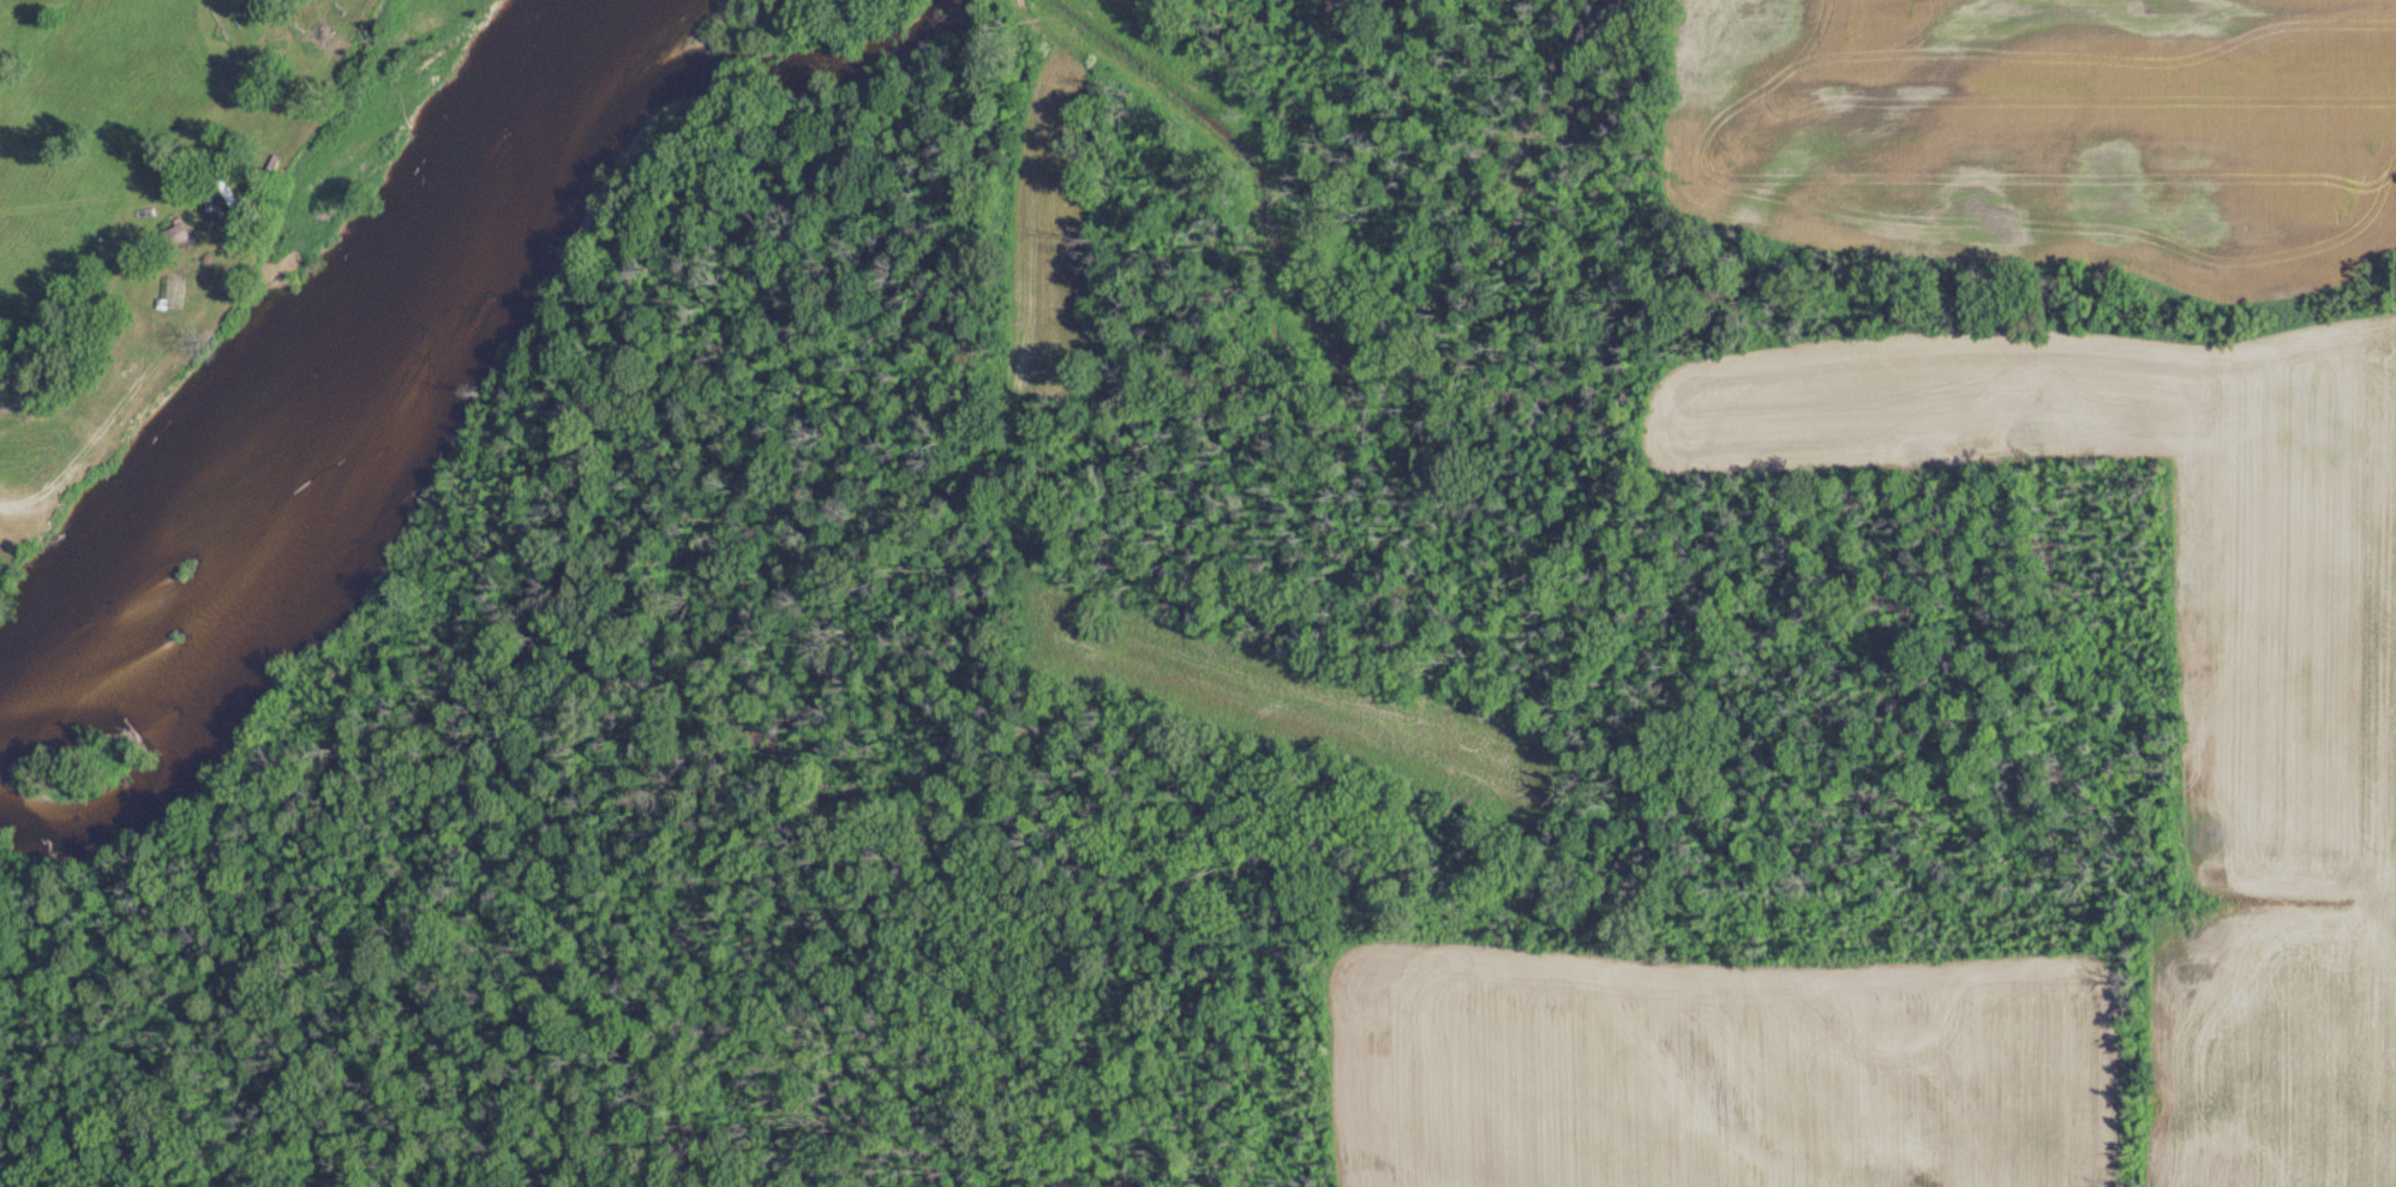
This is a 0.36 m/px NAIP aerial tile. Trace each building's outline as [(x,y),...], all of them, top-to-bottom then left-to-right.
[(166,233),(173,248),(194,238),(187,224),(166,233)] [(192,304),(192,286),(174,286),(174,304),(192,304)]
